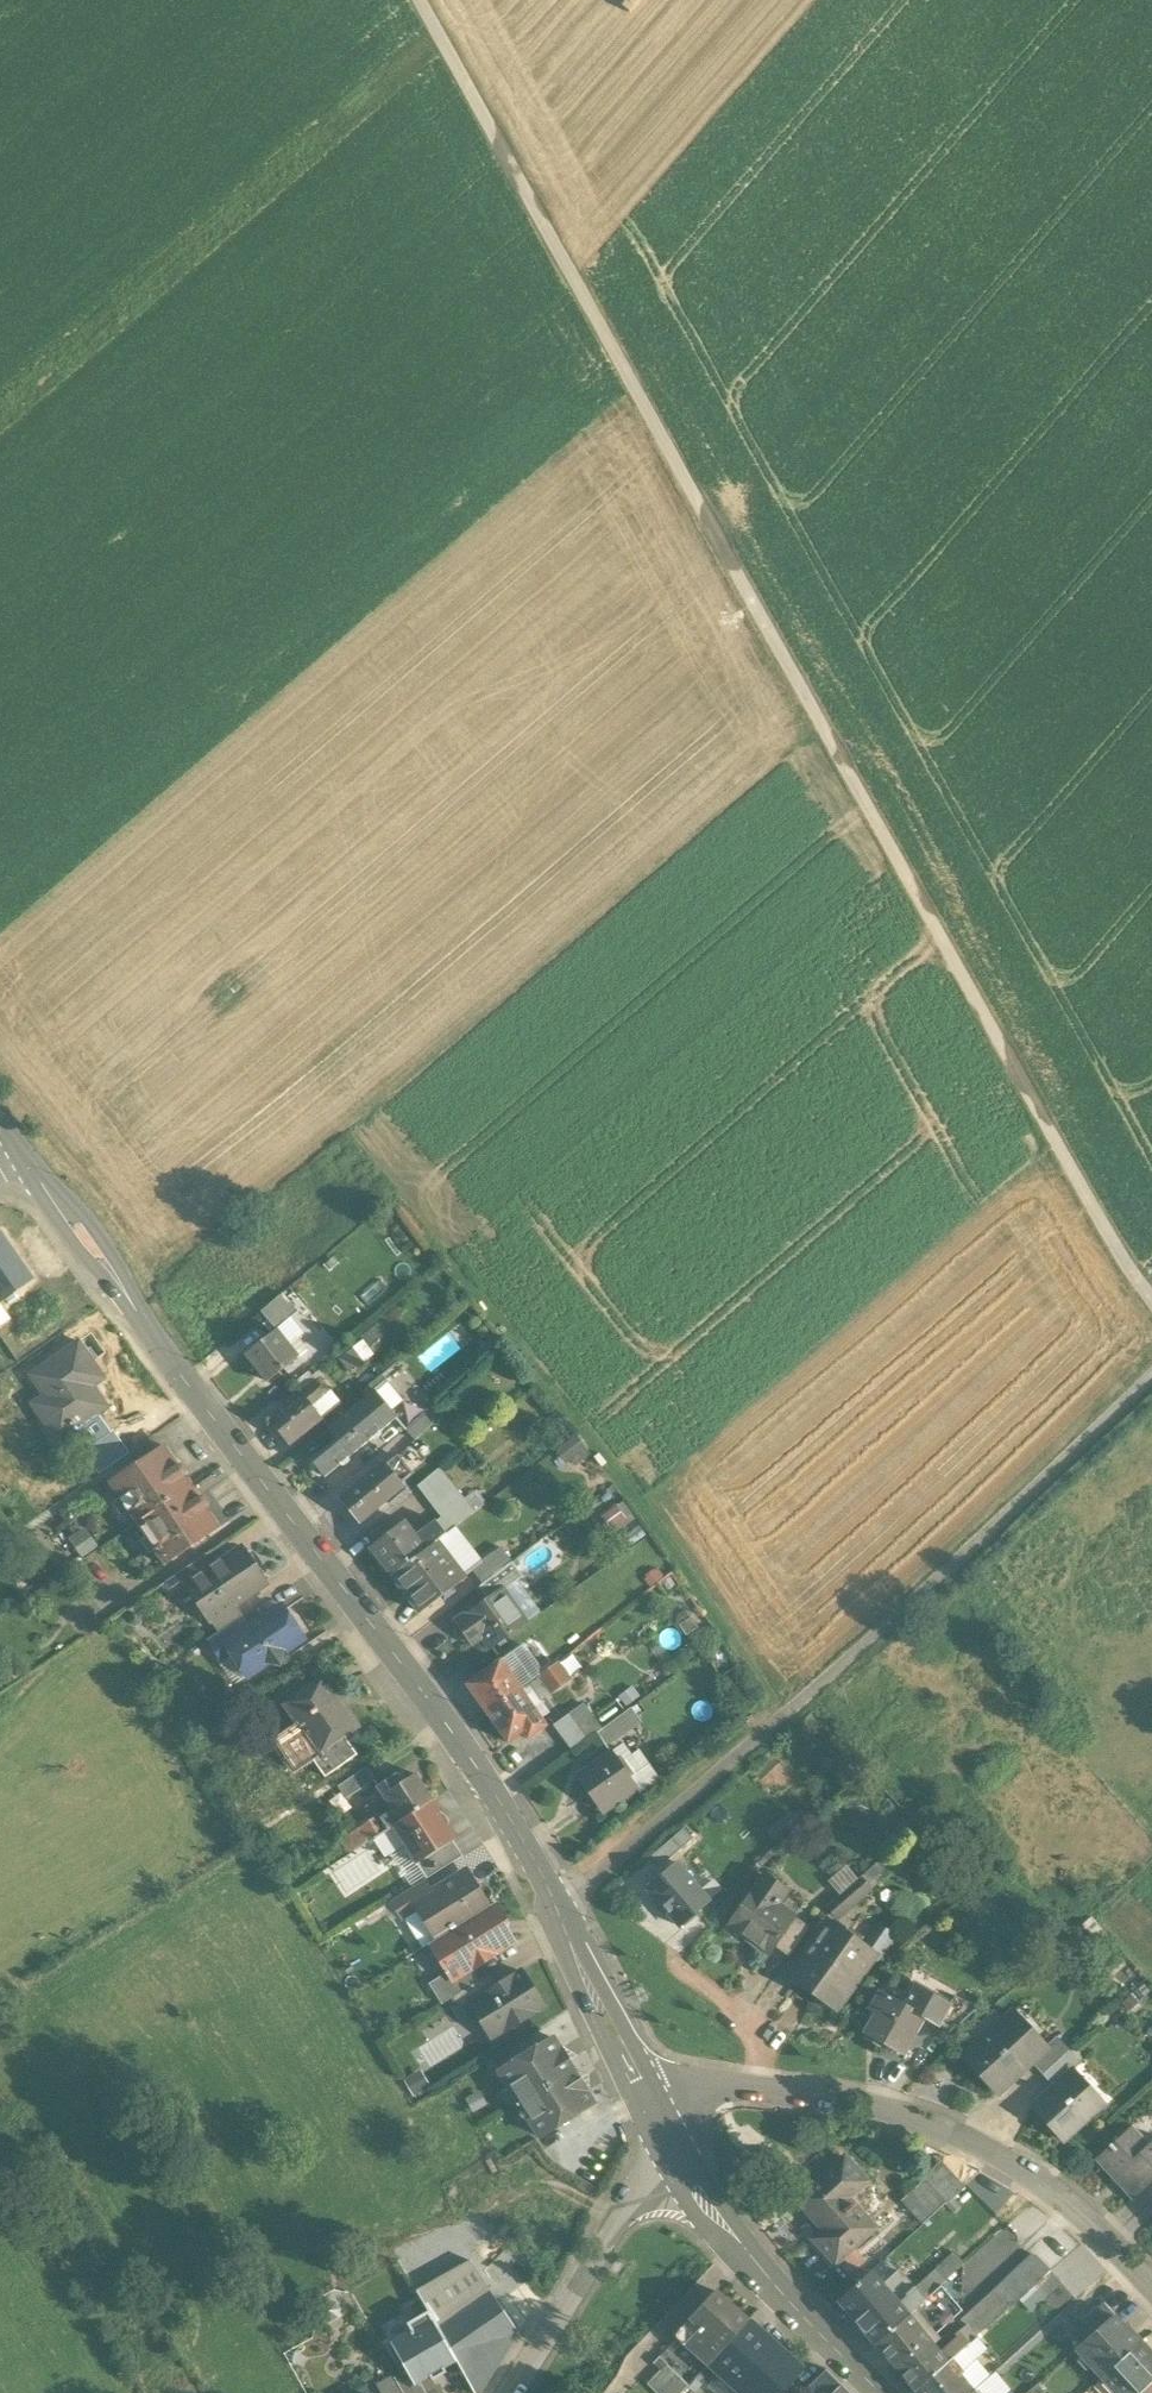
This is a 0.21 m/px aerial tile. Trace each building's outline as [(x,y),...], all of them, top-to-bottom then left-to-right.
[(34,1282),(2,1235),(0,1236),(0,1305),(34,1282)] [(262,1312),(276,1330),(298,1313),(284,1295),(262,1312)] [(10,1320),(0,1306),(0,1327),(10,1320)] [(298,1358),(276,1330),(246,1354),(268,1381),(298,1358)] [(105,1379),(77,1343),(28,1377),(42,1398),(31,1407),(57,1442),(107,1408),(92,1388),(105,1379)] [(374,1391),(327,1430),(336,1440),(311,1462),(325,1478),(395,1419),(390,1412),(402,1402),(382,1376),(370,1386),(374,1391)] [(326,1395),(316,1382),(302,1393),(312,1406),(326,1395)] [(302,1393),(301,1393),(268,1419),(288,1445),(322,1419),(312,1406),(302,1393)] [(426,1411),(405,1431),(414,1440),(435,1421),(426,1411)] [(112,1434),(82,1454),(98,1476),(127,1455),(112,1434)] [(176,1467),(163,1449),(145,1461),(145,1462),(110,1485),(137,1525),(191,1488),(184,1479),(186,1474),(181,1467),(176,1467)] [(402,1486),(384,1464),(339,1501),(357,1523),(402,1486)] [(452,1486),(439,1469),(417,1488),(430,1504),(448,1490),(452,1486)] [(137,1525),(127,1531),(145,1556),(154,1550),(165,1565),(220,1528),(207,1510),(208,1505),(204,1499),(199,1499),(191,1488),(137,1525)] [(460,1505),(448,1490),(430,1504),(440,1517),(435,1522),(446,1535),(466,1519),(457,1507),(460,1505)] [(418,1538),(403,1523),(369,1548),(393,1576),(436,1543),(446,1535),(435,1522),(424,1532),(418,1538)] [(463,1579),(436,1543),(393,1576),(420,1611),(463,1579)] [(499,1548),(471,1569),(483,1584),(510,1563),(499,1548)] [(213,1570),(188,1587),(188,1588),(201,1607),(199,1614),(203,1620),(209,1620),(211,1622),(236,1606),(267,1585),(243,1550),(213,1570)] [(204,1557),(166,1582),(175,1596),(188,1588),(188,1587),(213,1570),(204,1557)] [(483,1584),(479,1588),(488,1599),(501,1590),(501,1592),(521,1577),(511,1563),(510,1563),(483,1584)] [(488,1599),(455,1622),(470,1644),(482,1636),(491,1648),(524,1624),(501,1592),(501,1590),(488,1599)] [(236,1606),(211,1622),(218,1633),(243,1617),(236,1606)] [(251,1629),(227,1645),(231,1652),(248,1677),(267,1665),(282,1668),(284,1654),(304,1641),(282,1609),(251,1629)] [(218,1633),(208,1640),(220,1659),(231,1652),(227,1645),(251,1629),(243,1617),(218,1633)] [(519,1646),(464,1686),(487,1715),(519,1691),(538,1676),(539,1675),(519,1646)] [(248,1677),(231,1652),(220,1659),(237,1685),(248,1677)] [(566,1680),(554,1664),(539,1675),(538,1676),(549,1692),(566,1680)] [(324,1678),(283,1705),(318,1756),(344,1737),(358,1728),(324,1678)] [(546,1726),(519,1691),(487,1715),(508,1744),(521,1734),(526,1741),(546,1726)] [(601,1731),(582,1706),(552,1726),(571,1751),(596,1734),(601,1731)] [(601,1731),(596,1734),(604,1745),(639,1720),(631,1708),(601,1731)] [(356,1755),(344,1737),(318,1756),(313,1759),(325,1776),(356,1755)] [(635,1788),(609,1754),(576,1777),(601,1811),(635,1788)] [(365,1768),(337,1787),(345,1799),(373,1780),(365,1768)] [(414,1775),(401,1784),(396,1776),(378,1787),(393,1812),(400,1822),(432,1802),(414,1775)] [(400,1822),(375,1838),(387,1857),(404,1846),(416,1864),(452,1842),(455,1839),(447,1827),(448,1824),(447,1821),(445,1818),(443,1816),(440,1815),(432,1802),(400,1822)] [(378,1816),(339,1841),(348,1855),(375,1838),(400,1822),(393,1812),(381,1820),(378,1816)] [(684,1829),(651,1857),(661,1867),(692,1839),(684,1829)] [(452,1842),(416,1864),(426,1880),(462,1857),(452,1842)] [(710,1903),(675,1864),(647,1888),(681,1928),(710,1903)] [(432,1894),(415,1905),(419,1911),(437,1940),(489,1908),(472,1880),(460,1877),(432,1894)] [(785,1893),(765,1878),(730,1927),(768,1954),(773,1947),(793,1919),(775,1906),(785,1893)] [(858,1880),(826,1908),(836,1919),(868,1891),(858,1880)] [(424,1881),(389,1903),(401,1922),(419,1911),(415,1905),(432,1894),(424,1881)] [(437,1940),(430,1944),(448,1974),(453,1980),(469,1970),(513,1943),(504,1928),(506,1922),(495,1904),(489,1908),(437,1940)] [(808,1930),(793,1919),(773,1947),(788,1958),(808,1930)] [(873,1954),(830,1924),(793,1977),(836,2007),(873,1954)] [(448,1974),(430,1985),(441,2005),(452,1998),(477,1983),(469,1970),(453,1980),(448,1974)] [(497,1987),(471,2003),(473,2006),(482,2020),(489,2022),(498,2037),(544,2008),(533,1991),(535,1991),(531,1984),(529,1985),(521,1972),(497,1987)] [(477,1983),(452,1998),(461,2013),(473,2006),(471,2003),(497,1987),(490,1975),(477,1983)] [(915,1986),(904,2006),(882,1993),(872,2010),(878,2013),(866,2033),(902,2054),(914,2033),(913,2032),(921,2018),(937,2028),(938,2026),(950,2006),(915,1986)] [(950,2006),(938,2026),(950,2033),(977,2010),(955,1997),(950,2006)] [(1035,2055),(1006,2023),(1014,2015),(1013,2014),(965,2057),(997,2093),(1031,2063),(1045,2050),(1044,2048),(1043,2047),(1035,2055)] [(1035,2055),(1043,2047),(1014,2015),(1006,2023),(1035,2055)] [(1056,2037),(1044,2048),(1045,2050),(1031,2063),(1042,2075),(1069,2051),(1056,2037)] [(554,2038),(535,2050),(533,2048),(517,2059),(518,2061),(499,2073),(509,2089),(513,2087),(522,2100),(573,2069),(567,2060),(570,2058),(562,2046),(560,2048),(554,2038)] [(1069,2051),(1042,2075),(1054,2088),(1068,2075),(1068,2076),(1081,2065),(1069,2051)] [(573,2069),(522,2100),(533,2119),(529,2121),(540,2138),(559,2126),(560,2129),(577,2118),(575,2116),(595,2104),(588,2092),(590,2091),(583,2079),(580,2081),(573,2069)] [(1068,2076),(1068,2075),(1054,2088),(1033,2107),(1064,2141),(1099,2110),(1068,2076)] [(1131,2128),(1096,2160),(1132,2200),(1151,2182),(1151,2142),(1148,2146),(1131,2128)] [(787,2159),(777,2153),(771,2166),(782,2170),(789,2166),(787,2159)] [(848,2208),(838,2197),(848,2189),(852,2193),(867,2179),(856,2167),(855,2168),(845,2156),(795,2201),(821,2230),(812,2238),(836,2264),(872,2232),(853,2209),(856,2207),(853,2203),(848,2208)] [(926,2178),(902,2201),(923,2224),(948,2202),(926,2178)] [(954,2254),(908,2295),(909,2296),(918,2306),(940,2286),(964,2265),(954,2254)] [(1032,2257),(960,2321),(965,2327),(955,2336),(957,2339),(965,2347),(976,2337),(1051,2270),(1038,2257),(1032,2257)] [(469,2261),(416,2292),(428,2312),(436,2326),(489,2290),(469,2261)] [(1051,2272),(1033,2288),(1044,2301),(1062,2285),(1051,2272)] [(899,2305),(870,2273),(839,2300),(876,2344),(907,2316),(918,2306),(909,2296),(899,2305)] [(988,2273),(961,2291),(970,2304),(997,2287),(988,2273)] [(918,2306),(907,2316),(927,2339),(933,2334),(961,2309),(940,2286),(918,2306)] [(474,2392),(480,2392),(518,2334),(489,2290),(436,2326),(456,2362),(474,2392)] [(748,2321),(717,2293),(678,2337),(709,2365),(748,2321)] [(1103,2305),(1070,2336),(1079,2346),(1111,2318),(1113,2316),(1103,2305)] [(444,2369),(456,2362),(436,2326),(428,2312),(408,2323),(412,2330),(390,2342),(406,2370),(415,2385),(419,2383),(430,2377),(432,2381),(446,2372),(444,2369)] [(927,2339),(907,2316),(876,2344),(915,2392),(952,2359),(965,2347),(957,2339),(941,2354),(932,2344),(927,2339)] [(1126,2335),(1111,2318),(1079,2346),(1077,2348),(1103,2376),(1138,2344),(1129,2333),(1126,2335)] [(748,2321),(709,2365),(740,2392),(741,2392),(780,2350),(748,2321)] [(933,2334),(927,2339),(932,2344),(938,2339),(933,2334)] [(965,2347),(952,2359),(962,2371),(987,2349),(976,2337),(965,2347)] [(1103,2376),(1118,2392),(1143,2392),(1151,2384),(1151,2359),(1138,2344),(1103,2376)] [(1103,2376),(1077,2348),(1070,2355),(1095,2383),(1103,2376)] [(741,2392),(778,2392),(800,2369),(780,2350),(741,2392)] [(952,2359),(915,2392),(916,2392),(971,2392),(972,2392),(958,2376),(963,2372),(962,2371),(952,2359)] [(666,2365),(646,2384),(655,2392),(683,2392),(689,2386),(666,2365)] [(974,2390),(977,2392),(1017,2392),(997,2369),(974,2390)] [(394,2377),(403,2392),(424,2392),(419,2383),(415,2385),(406,2370),(394,2377)] [(809,2386),(816,2392),(835,2392),(842,2386),(826,2371),(809,2386)] [(393,2376),(377,2385),(382,2392),(403,2392),(394,2377),(393,2376)]
